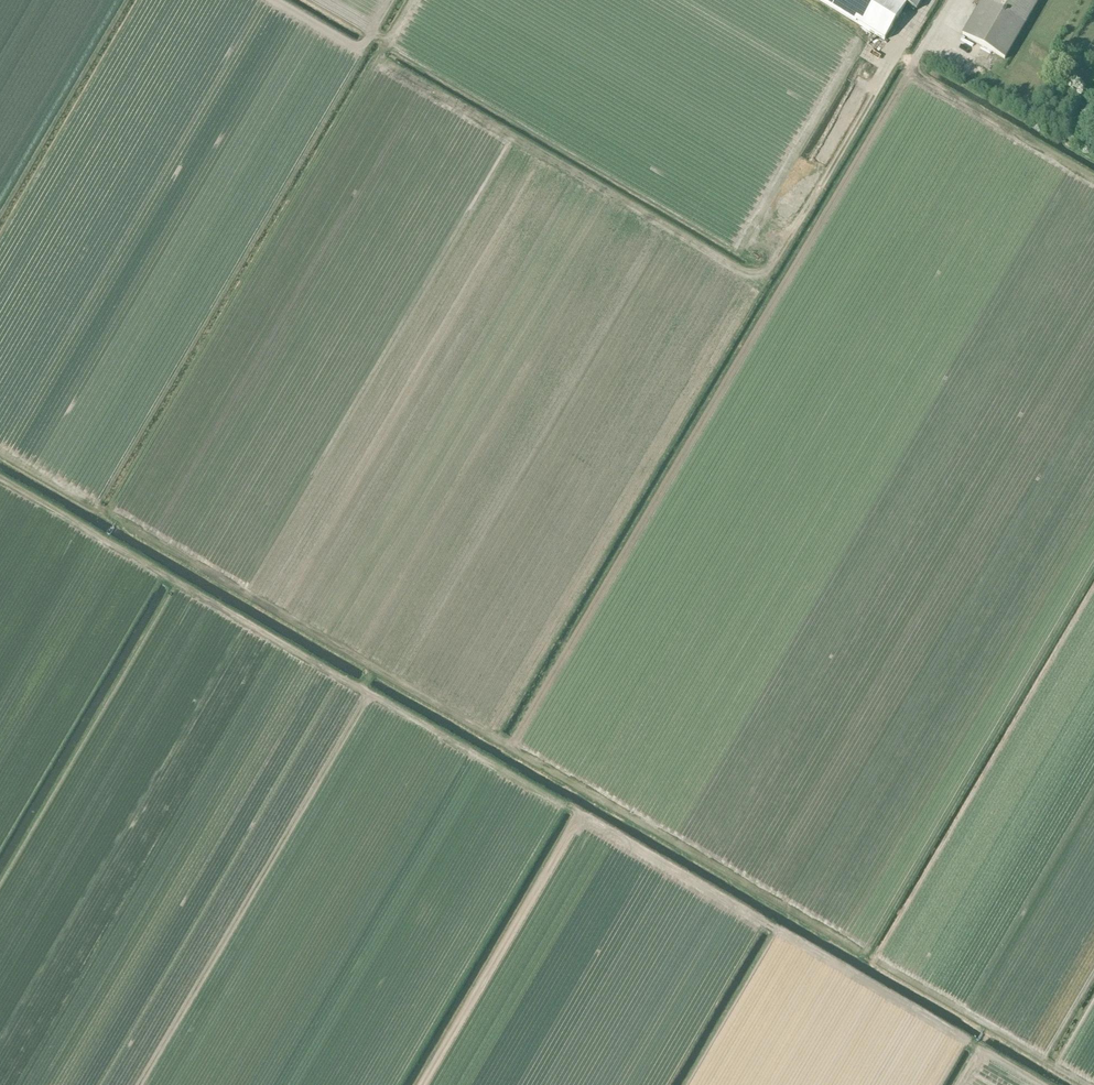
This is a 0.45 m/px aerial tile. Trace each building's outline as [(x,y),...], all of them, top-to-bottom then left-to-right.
[(855,26),(856,23),(884,41),(906,6),(897,0),(814,0),(855,26)] [(917,11),(924,0),(900,0),(917,11)] [(963,35),(1006,60),(1041,0),(983,0),(963,35)] [(967,53),(977,59),(979,55),(970,49),(967,53)]
